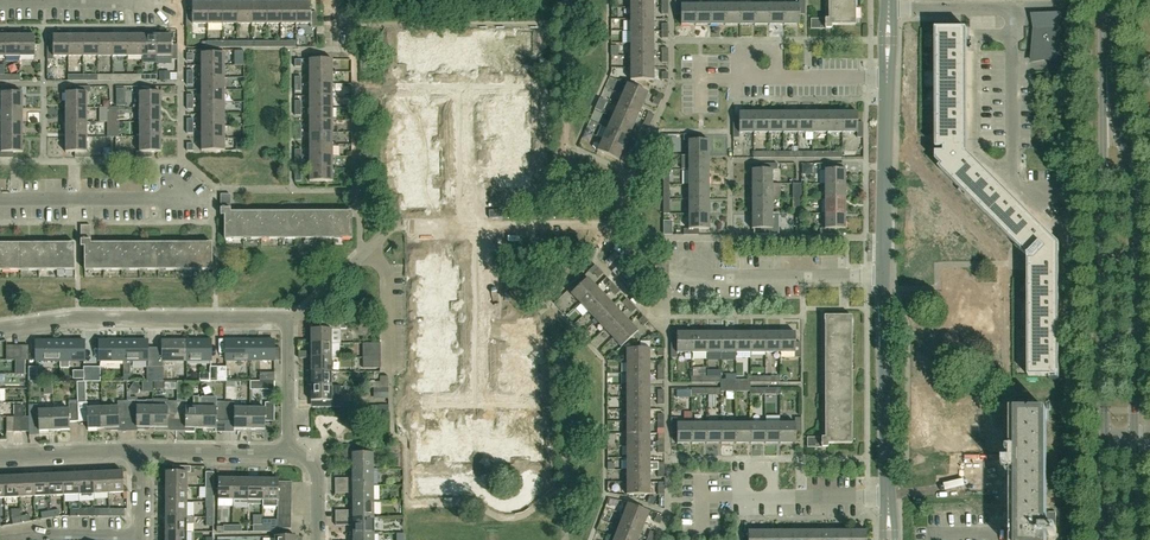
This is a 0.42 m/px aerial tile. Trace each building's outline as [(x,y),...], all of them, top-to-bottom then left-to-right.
[(675,15),(681,15),(681,26),(696,25),(696,5),(682,5),(682,0),(675,0),(675,15)] [(785,25),(800,25),(800,14),(805,14),(805,0),(799,0),(799,4),(785,4),(785,25)] [(856,25),(855,0),(829,0),(829,19),(811,19),(811,29),(832,29),(832,25),(856,25)] [(187,13),(187,27),(193,27),(193,24),(208,24),(208,3),(193,3),(193,13),(187,13)] [(208,3),(208,24),(223,24),(223,3),(208,3)] [(223,3),(223,24),(237,24),(237,3),(223,3)] [(237,3),(237,24),(252,24),(252,3),(237,3)] [(252,3),(252,24),(267,24),(267,3),(252,3)] [(267,3),(267,24),(282,24),(282,3),(267,3)] [(282,3),(282,24),(296,24),(296,3),(282,3)] [(311,27),(317,27),(317,13),(311,13),(311,3),(296,3),(296,24),(311,24),(311,27)] [(755,5),(755,25),(770,25),(770,4),(755,5)] [(770,4),(770,25),(785,25),(785,4),(770,4)] [(696,5),(696,25),(711,25),(711,5),(696,5)] [(711,5),(711,25),(726,25),(726,5),(711,5)] [(726,5),(726,25),(741,25),(741,5),(726,5)] [(741,5),(741,25),(755,25),(755,5),(741,5)] [(631,19),(654,19),(654,7),(631,7),(631,19)] [(1049,18),(1049,15),(1044,15),(1043,19),(1034,17),(1036,27),(1034,27),(1034,28),(1035,28),(1032,60),(1031,60),(1032,61),(1044,59),(1048,59),(1061,61),(1061,60),(1060,59),(1057,28),(1058,28),(1058,27),(1055,27),(1057,16),(1049,18)] [(631,32),(654,31),(654,19),(631,19),(631,32)] [(1028,257),(1028,267),(1029,376),(1057,376),(1057,252),(1060,252),(1060,244),(1054,239),(1049,244),(1046,241),(1049,238),(965,154),(965,153),(960,153),(960,148),(965,148),(964,29),(936,29),(937,149),(945,148),(945,153),(937,153),(937,161),(941,166),(939,168),(1028,257)] [(631,44),(655,44),(654,31),(631,32),(631,44)] [(6,35),(6,57),(20,57),(20,35),(6,35)] [(35,60),(41,60),(41,45),(35,45),(35,35),(20,35),(20,57),(35,57),(35,60)] [(69,57),(68,35),(54,35),(54,45),(48,45),(48,60),(54,60),(54,57),(69,57)] [(68,35),(69,57),(83,57),(83,35),(68,35)] [(83,35),(83,57),(98,57),(98,35),(83,35)] [(98,35),(98,57),(113,57),(113,35),(98,35)] [(113,35),(113,57),(128,57),(128,35),(113,35)] [(128,35),(128,57),(142,57),(142,35),(128,35)] [(142,35),(142,57),(157,56),(157,35),(142,35)] [(178,59),(178,44),(172,44),(172,35),(157,35),(157,56),(172,56),(172,59),(178,59)] [(631,56),(655,56),(655,44),(631,44),(631,56)] [(202,66),(225,65),(225,53),(202,53),(202,66)] [(631,68),(655,68),(655,56),(631,56),(631,68)] [(309,72),(333,72),(333,59),(309,59),(309,72)] [(225,65),(202,66),(202,78),(225,78),(225,65)] [(655,68),(631,68),(631,80),(655,80),(655,68)] [(309,84),(333,84),(333,72),(309,72),(309,84)] [(225,78),(202,78),(202,90),(225,90),(225,78)] [(309,96),(333,96),(333,84),(309,84),(309,96)] [(644,104),(649,93),(627,84),(622,95),(644,104)] [(23,107),(23,92),(14,93),(14,87),(0,87),(0,93),(2,93),(2,107),(23,107)] [(66,107),(88,107),(88,93),(91,93),(91,87),(75,87),(75,92),(66,92),(66,107)] [(140,107),(162,107),(162,92),(152,92),(152,87),(137,87),(137,92),(140,92),(140,107)] [(225,90),(202,90),(202,102),(225,102),(225,90)] [(644,104),(622,95),(617,106),(639,115),(644,104)] [(309,108),(333,108),(333,96),(309,96),(309,108)] [(653,103),(659,106),(662,99),(656,96),(653,103)] [(225,102),(202,102),(202,114),(225,114),(225,102)] [(639,115),(617,106),(612,117),(634,127),(639,115)] [(2,122),(23,122),(23,107),(2,107),(2,122)] [(66,122),(88,122),(88,107),(66,107),(66,122)] [(140,122),(162,122),(162,107),(140,107),(140,122)] [(309,120),(333,120),(333,108),(309,108),(309,120)] [(652,121),(655,115),(649,112),(646,119),(652,121)] [(754,133),(754,112),(740,112),(740,115),(734,115),(734,138),(740,138),(740,133),(754,133)] [(769,133),(769,112),(754,112),(754,133),(769,133)] [(784,133),(784,112),(769,112),(769,133),(784,133)] [(799,133),(799,112),(784,112),(784,133),(799,133)] [(813,133),(813,112),(799,112),(799,133),(813,133)] [(828,133),(828,112),(813,112),(813,133),(828,133)] [(843,133),(843,112),(828,112),(828,133),(843,133)] [(864,137),(863,122),(857,122),(857,112),(843,112),(843,133),(857,133),(857,137),(864,137)] [(225,114),(202,114),(202,127),(225,127),(225,114)] [(634,127),(612,117),(608,128),(629,138),(634,127)] [(652,121),(646,119),(643,125),(649,128),(652,121)] [(309,133),(333,132),(333,120),(309,120),(309,133)] [(2,137),(23,137),(23,122),(2,122),(2,137)] [(66,137),(88,137),(88,122),(66,122),(66,137)] [(140,137),(162,137),(162,122),(140,122),(140,137)] [(400,137),(400,146),(427,146),(427,137),(435,137),(435,125),(406,125),(406,137),(400,137)] [(225,127),(202,127),(202,139),(225,139),(225,127)] [(629,138),(608,128),(603,139),(624,149),(629,138)] [(310,145),(333,145),(333,132),(309,133),(310,145)] [(639,134),(636,141),(642,143),(645,137),(639,134)] [(689,155),(709,155),(709,140),(699,140),(699,134),(684,134),(684,140),(689,140),(689,155)] [(26,148),(42,148),(42,137),(26,136),(26,148)] [(14,158),(14,152),(24,152),(23,137),(2,137),(2,152),(0,152),(0,158),(14,158)] [(75,157),(91,157),(91,152),(88,152),(88,137),(66,137),(66,152),(75,152),(75,157)] [(137,158),(152,158),(152,152),(162,152),(162,137),(140,137),(140,152),(137,152),(137,158)] [(228,138),(228,147),(238,146),(237,138),(228,138)] [(225,139),(202,139),(202,151),(225,151),(225,139)] [(624,149),(603,139),(598,150),(619,160),(624,149)] [(639,150),(642,143),(636,141),(633,147),(639,150)] [(333,145),(310,145),(310,157),(333,157),(333,145)] [(400,146),(400,154),(406,154),(406,166),(435,166),(435,154),(427,154),(427,146),(400,146)] [(689,170),(709,170),(709,155),(689,155),(689,170)] [(632,166),(635,159),(629,156),(626,163),(632,166)] [(333,157),(310,157),(310,169),(333,169),(333,157)] [(752,184),(773,184),(773,169),(778,169),(778,163),(763,163),(763,169),(752,169),(752,184)] [(846,184),(846,172),(846,169),(835,169),(835,163),(820,163),(820,169),(825,169),(825,184),(846,184)] [(484,178),(483,165),(469,166),(470,179),(484,178)] [(400,177),(400,186),(427,186),(427,177),(435,177),(435,166),(406,166),(406,177),(400,177)] [(333,169),(310,169),(310,181),(333,181),(333,169)] [(689,185),(709,184),(709,170),(689,170),(689,185)] [(689,199),(709,199),(709,184),(689,185),(689,199)] [(752,199),(773,199),(773,184),(752,184),(752,199)] [(846,199),(846,184),(825,184),(825,199),(846,199)] [(352,239),(352,212),(231,212),(231,195),(221,195),(221,216),(225,216),(225,239),(352,239)] [(689,214),(710,214),(709,199),(689,199),(689,214)] [(777,213),(773,213),(773,199),(752,199),(752,214),(777,214),(777,213)] [(846,214),(846,199),(825,199),(825,214),(846,214)] [(684,235),(699,235),(699,229),(710,229),(710,214),(689,214),(689,229),(684,229),(684,235)] [(777,214),(752,214),(753,229),(755,229),(755,235),(777,235),(777,214)] [(846,229),(846,214),(825,214),(825,229),(820,228),(820,235),(835,235),(835,229),(846,229)] [(81,226),(81,247),(85,247),(85,270),(212,270),(212,243),(91,243),(91,226),(81,226)] [(75,270),(75,243),(0,244),(0,271),(75,270)] [(419,263),(419,272),(426,272),(426,286),(455,286),(455,272),(447,272),(447,263),(419,263)] [(604,273),(599,268),(594,272),(599,278),(604,273)] [(571,294),(579,303),(596,287),(588,278),(571,294)] [(606,285),(611,290),(615,286),(610,280),(606,285)] [(419,298),(419,306),(447,306),(447,298),(455,298),(455,286),(426,286),(426,298),(419,298)] [(615,286),(611,290),(616,295),(620,291),(615,286)] [(596,287),(579,303),(588,312),(605,296),(596,287)] [(588,312),(596,321),(613,304),(605,296),(588,312)] [(622,302),(627,308),(632,303),(627,298),(622,302)] [(632,303),(627,308),(632,313),(637,309),(632,303)] [(613,304),(596,321),(604,329),(621,313),(613,304)] [(419,306),(419,315),(426,315),(426,326),(455,326),(455,315),(447,315),(447,306),(419,306)] [(604,329),(613,338),(630,322),(621,313),(604,329)] [(644,326),(648,322),(649,321),(643,316),(639,320),(644,326)] [(828,443),(852,443),(851,316),(825,316),(825,437),(808,437),(808,447),(828,447),(828,443)] [(630,322),(613,338),(621,347),(638,331),(630,322)] [(347,323),(322,323),(322,329),(311,329),(311,344),(332,344),(341,344),(341,329),(347,329),(347,323)] [(419,338),(419,347),(447,347),(447,338),(455,338),(455,326),(426,326),(426,338),(419,338)] [(672,343),(672,357),(678,357),(678,353),(692,353),(692,332),(677,332),(677,343),(672,343)] [(692,332),(692,353),(707,353),(707,332),(692,332)] [(707,332),(707,353),(722,352),(722,332),(707,332)] [(722,332),(722,352),(736,352),(736,332),(722,332)] [(736,332),(736,352),(751,352),(751,332),(736,332)] [(751,332),(751,352),(766,352),(766,332),(751,332)] [(766,332),(766,352),(781,352),(781,332),(766,332)] [(781,332),(781,352),(795,352),(795,357),(801,357),(801,343),(796,343),(796,332),(781,332)] [(124,341),(124,361),(124,375),(131,375),(131,361),(148,361),(148,340),(124,341)] [(187,361),(187,340),(162,340),(162,361),(187,361)] [(187,340),(187,361),(211,361),(211,340),(187,340)] [(250,360),(250,340),(226,340),(226,360),(250,360)] [(250,340),(250,360),(274,360),(274,340),(250,340)] [(36,341),(36,346),(36,361),(61,361),(61,341),(36,341)] [(61,341),(61,361),(85,361),(85,341),(61,341)] [(124,361),(124,341),(100,341),(100,361),(124,361)] [(311,358),(332,358),(332,344),(311,344),(311,358)] [(363,358),(381,358),(381,344),(363,344),(363,358)] [(503,355),(503,368),(535,368),(535,355),(541,355),(541,346),(514,346),(511,346),(511,355),(503,355)] [(419,347),(419,355),(426,355),(426,367),(455,367),(455,355),(447,355),(447,347),(419,347)] [(627,361),(650,360),(650,348),(627,348),(627,361)] [(311,372),(332,372),(332,358),(311,358),(311,372)] [(381,358),(363,358),(363,369),(381,369),(381,358)] [(627,373),(650,373),(650,360),(627,361),(627,373)] [(199,381),(219,381),(219,366),(210,366),(210,375),(199,375),(199,381)] [(219,381),(227,381),(227,366),(219,366),(219,381)] [(29,382),(38,382),(37,367),(29,367),(29,382)] [(93,381),(93,367),(84,367),(84,382),(93,381)] [(155,381),(155,367),(147,367),(147,381),(155,381)] [(155,367),(155,381),(164,381),(164,367),(155,367)] [(419,381),(419,390),(447,390),(447,381),(455,381),(455,367),(426,367),(426,381),(419,381)] [(503,368),(503,381),(511,381),(511,390),(541,390),(541,381),(535,381),(535,368),(503,368)] [(692,382),(707,382),(707,376),(706,376),(706,368),(693,368),(693,376),(692,376),(692,382)] [(311,387),(332,387),(332,372),(311,372),(311,387)] [(260,381),(275,381),(275,373),(260,373),(260,381)] [(627,385),(650,385),(650,373),(627,373),(627,385)] [(721,382),(721,384),(721,386),(722,386),(722,380),(721,380),(721,376),(707,376),(707,382),(721,382)] [(737,380),(737,386),(751,386),(751,382),(751,376),(750,376),(750,380),(737,380)] [(275,381),(260,381),(250,381),(251,389),(275,390),(275,381)] [(627,397),(650,397),(650,385),(627,385),(627,397)] [(721,391),(722,391),(722,386),(721,386),(721,387),(707,387),(707,394),(721,394),(721,391)] [(751,388),(751,387),(751,386),(737,386),(737,391),(750,391),(751,394),(751,388)] [(316,408),(326,408),(341,408),(341,401),(332,401),(332,387),(311,387),(311,401),(316,401),(316,408)] [(229,390),(229,401),(237,402),(237,391),(229,390)] [(627,409),(650,409),(650,397),(627,397),(627,409)] [(195,428),(201,428),(201,407),(201,398),(195,398),(194,407),(186,407),(186,401),(177,401),(177,420),(186,420),(186,430),(195,431),(195,428)] [(104,428),(109,428),(110,430),(111,431),(118,430),(119,429),(118,420),(127,420),(127,426),(128,426),(128,401),(117,402),(117,407),(103,408),(104,428)] [(137,401),(128,401),(128,426),(137,426),(137,429),(138,430),(145,430),(146,429),(146,428),(152,428),(153,407),(137,407),(137,401)] [(152,428),(159,428),(159,429),(160,430),(167,431),(168,429),(168,420),(177,420),(177,401),(168,401),(168,407),(153,407),(152,428)] [(217,421),(226,421),(226,402),(217,402),(217,408),(201,407),(201,428),(217,428),(217,421)] [(234,429),(250,429),(250,408),(235,408),(235,402),(226,402),(226,421),(235,421),(234,429)] [(79,421),(78,403),(69,403),(70,409),(54,409),(55,430),(71,429),(70,421),(79,421)] [(104,428),(103,408),(87,408),(87,403),(78,403),(79,421),(88,420),(88,429),(104,428)] [(266,408),(250,408),(250,429),(265,429),(265,421),(275,421),(275,403),(266,403),(266,408)] [(14,417),(22,417),(24,417),(24,405),(14,405),(14,417)] [(55,430),(54,409),(39,410),(39,405),(29,405),(29,417),(29,423),(40,423),(40,431),(55,430)] [(627,421),(650,421),(650,409),(627,409),(627,421)] [(1016,520),(1015,539),(1043,539),(1043,536),(1056,536),(1056,512),(1049,512),(1049,520),(1043,520),(1043,410),(1016,410),(1016,520)] [(692,444),(692,423),(678,423),(678,418),(672,418),(672,433),(677,433),(677,444),(692,444)] [(781,423),(781,443),(796,443),(796,433),(802,433),(802,418),(795,418),(795,423),(781,423)] [(627,434),(650,433),(650,421),(627,421),(627,434)] [(707,444),(707,423),(692,423),(692,444),(707,444)] [(722,444),(722,423),(707,423),(707,444),(722,444)] [(737,444),(737,423),(722,423),(722,444),(737,444)] [(751,444),(751,423),(737,423),(737,444),(751,444)] [(766,443),(766,423),(751,423),(751,444),(766,443)] [(781,443),(781,423),(766,423),(766,443),(781,443)] [(627,446),(650,446),(650,433),(627,434),(627,446)] [(627,458),(650,458),(650,446),(627,446),(627,458)] [(352,470),(373,470),(373,453),(350,453),(350,450),(335,450),(335,461),(352,461),(352,470)] [(650,458),(627,458),(627,470),(650,470),(658,470),(665,470),(665,463),(659,463),(659,462),(650,462),(650,458)] [(166,487),(187,487),(188,472),(191,472),(191,466),(172,466),(172,472),(166,472),(166,487)] [(335,486),(374,486),(373,470),(352,470),(352,478),(335,478),(335,486)] [(627,482),(650,482),(650,470),(627,470),(627,482)] [(110,493),(109,472),(95,473),(96,493),(110,493)] [(109,472),(110,493),(124,492),(123,472),(109,472)] [(206,472),(206,489),(214,489),(214,472),(206,472)] [(96,493),(95,473),(79,474),(80,494),(96,493)] [(65,495),(64,474),(50,475),(50,495),(65,495)] [(80,494),(79,474),(64,474),(65,495),(80,494)] [(50,495),(50,475),(34,476),(36,496),(50,495)] [(21,497),(20,476),(5,477),(6,497),(21,497)] [(36,496),(34,476),(20,476),(21,497),(36,496)] [(233,500),(234,478),(219,478),(218,499),(233,500)] [(248,478),(234,478),(233,500),(248,500),(248,478)] [(263,500),(263,479),(248,478),(248,500),(263,500)] [(263,506),(278,506),(278,501),(278,495),(279,488),(279,482),(279,479),(263,479),(263,500),(263,506)] [(650,482),(627,482),(627,494),(650,494),(650,482)] [(353,502),(374,502),(374,486),(335,486),(335,493),(353,493),(353,502)] [(166,487),(166,502),(187,502),(187,487),(166,487)] [(187,502),(166,502),(166,517),(195,517),(187,517),(187,502)] [(374,502),(353,502),(353,510),(336,510),(336,518),(374,518),(374,502)] [(623,514),(646,523),(650,512),(628,503),(623,514)] [(101,508),(101,516),(109,516),(109,508),(101,508)] [(125,509),(109,508),(109,516),(125,517),(125,509)] [(52,517),(60,516),(59,509),(51,511),(52,517)] [(52,517),(51,511),(41,513),(43,519),(52,517)] [(619,526),(641,535),(646,523),(623,514),(619,526)] [(23,523),(31,521),(30,515),(21,516),(23,523)] [(654,522),(660,524),(663,517),(657,515),(654,522)] [(23,523),(21,516),(12,518),(13,524),(23,523)] [(166,517),(166,532),(187,532),(187,524),(194,524),(195,517),(166,517)] [(353,534),(374,534),(374,518),(336,518),(336,525),(353,525),(353,534)] [(622,539),(639,539),(641,535),(619,526),(614,537),(622,539)] [(763,530),(748,531),(749,539),(763,539),(763,530)] [(778,530),(763,530),(763,539),(778,539),(778,530)] [(793,530),(778,530),(778,539),(793,539),(793,530)] [(807,530),(793,530),(793,539),(807,539),(807,530)] [(822,530),(807,530),(807,539),(822,539),(822,530)] [(837,530),(822,530),(822,539),(837,539),(837,530)] [(852,530),(837,530),(837,539),(852,539),(852,530)] [(866,530),(852,530),(852,539),(866,539),(866,530)] [(651,531),(648,537),(654,539),(657,533),(651,531)] [(187,532),(166,532),(165,539),(187,539),(187,532)]
